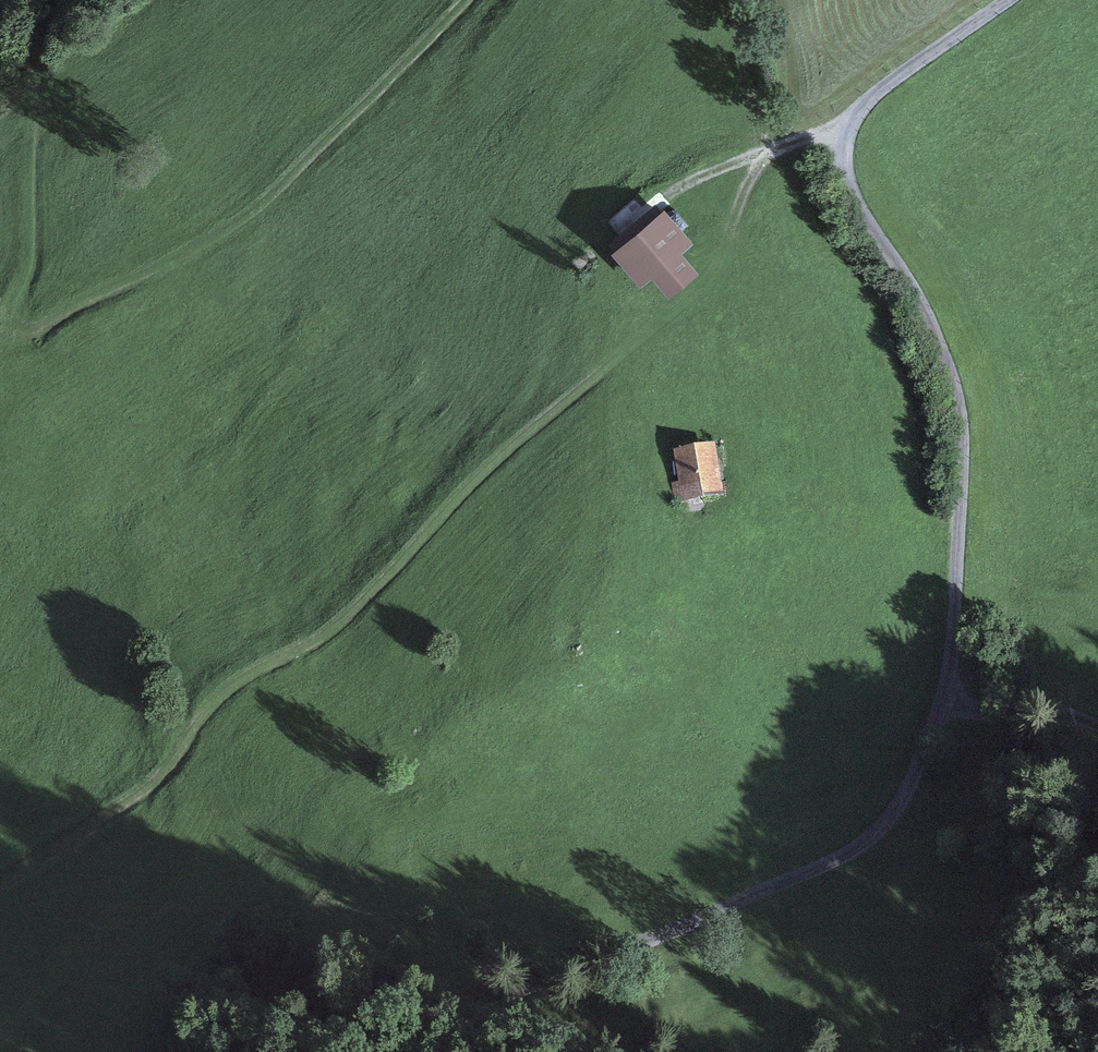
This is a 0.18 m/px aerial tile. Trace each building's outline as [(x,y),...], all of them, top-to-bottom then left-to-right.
[(663,197),(612,236),(655,293),(706,255),(663,197)] [(715,442),(669,446),(673,500),(719,496),(715,442)]
